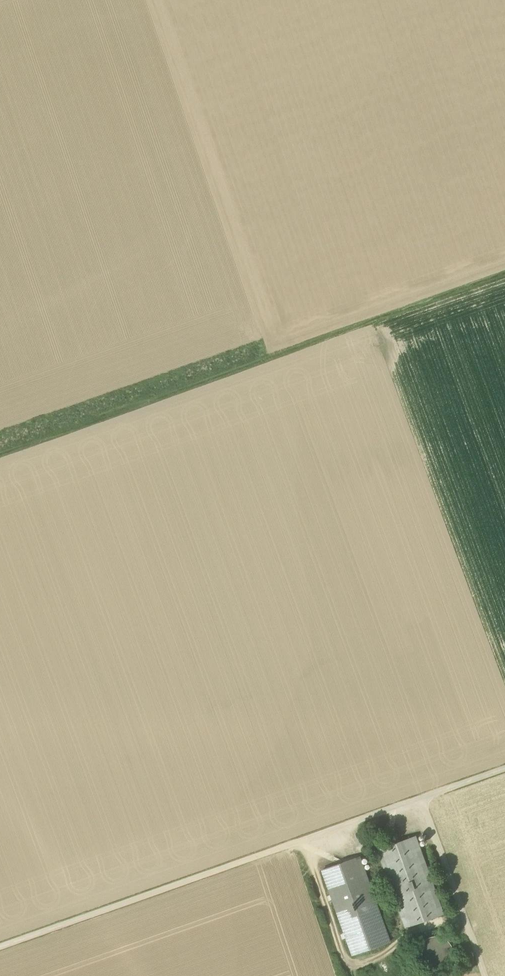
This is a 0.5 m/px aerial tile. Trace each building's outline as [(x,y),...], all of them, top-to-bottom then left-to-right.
[(379,850),(406,927),(443,913),(416,837),(379,850)] [(353,955),(390,942),(360,857),(323,870),(353,955)] [(445,938),(439,936),(434,936),(427,939),(422,944),(420,950),(420,957),(423,964),(428,968),(434,970),(440,970),(446,967),(451,962),(453,955),(453,950),(450,943),(445,938)]
